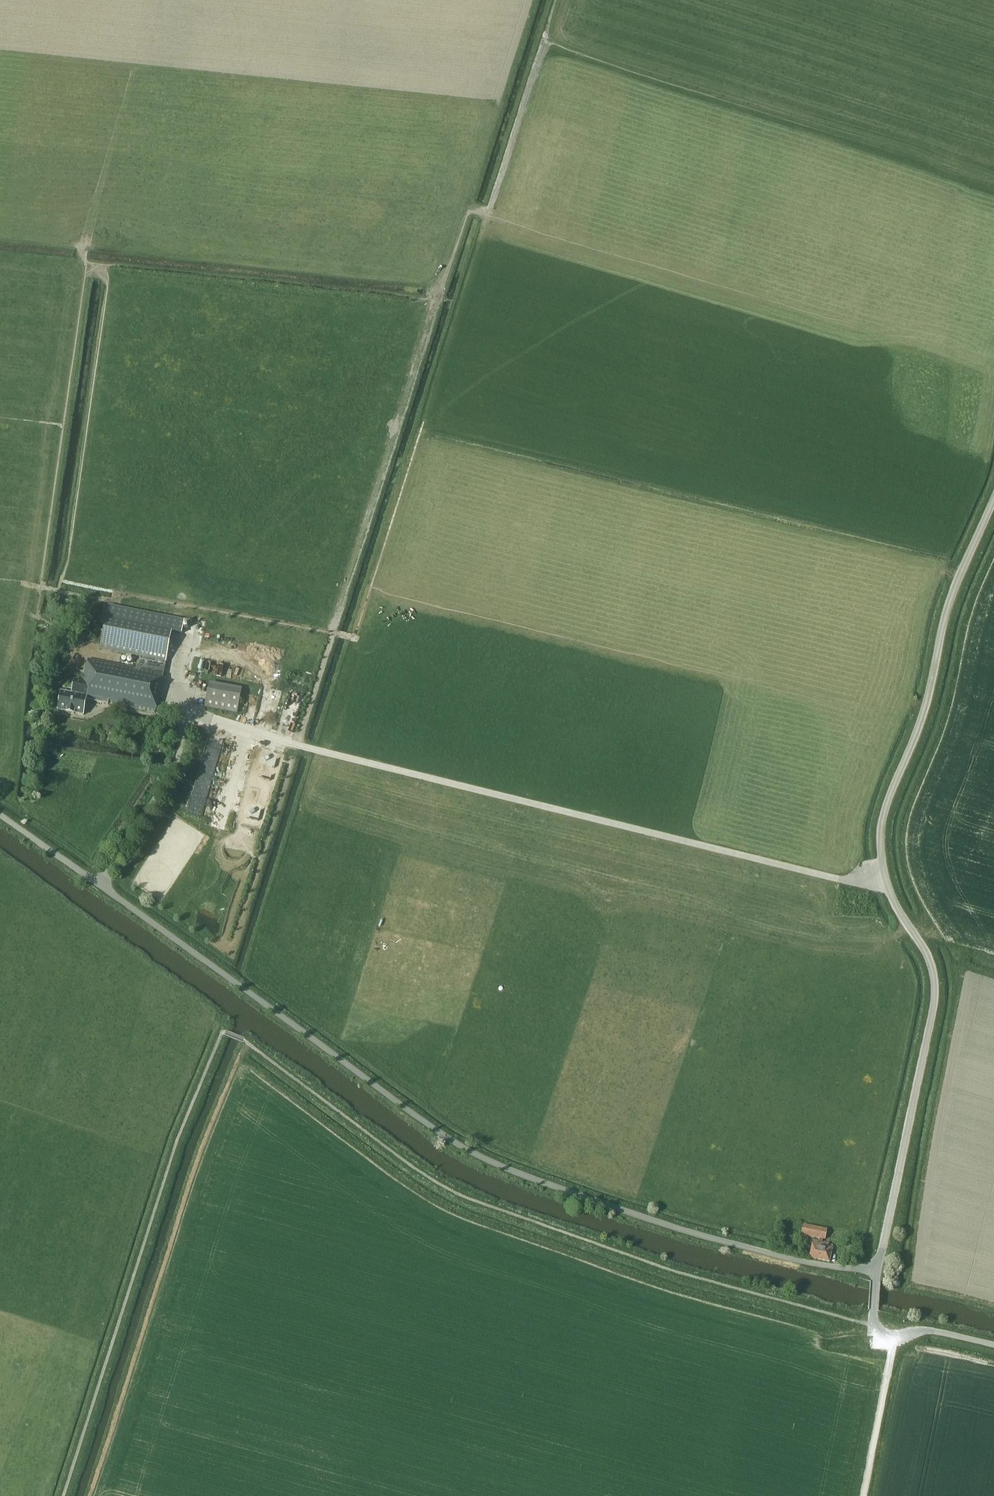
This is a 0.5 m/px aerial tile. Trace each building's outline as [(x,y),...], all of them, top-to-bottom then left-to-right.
[(74,713),(83,715),(86,698),(155,712),(172,632),(182,634),(184,621),(110,606),(107,619),(101,650),(138,657),(136,669),(88,659),(84,681),(74,680),(72,693),(61,691),(57,710),(66,711),(66,712),(74,714),(74,713)] [(242,689),(210,683),(205,708),(237,714),(242,689)] [(820,1238),(819,1241),(813,1240),(809,1257),(829,1262),(832,1248),(828,1247),(828,1243),(822,1242),(823,1239),(825,1239),(827,1229),(807,1225),(802,1225),(800,1235),(805,1235),(820,1238)]
